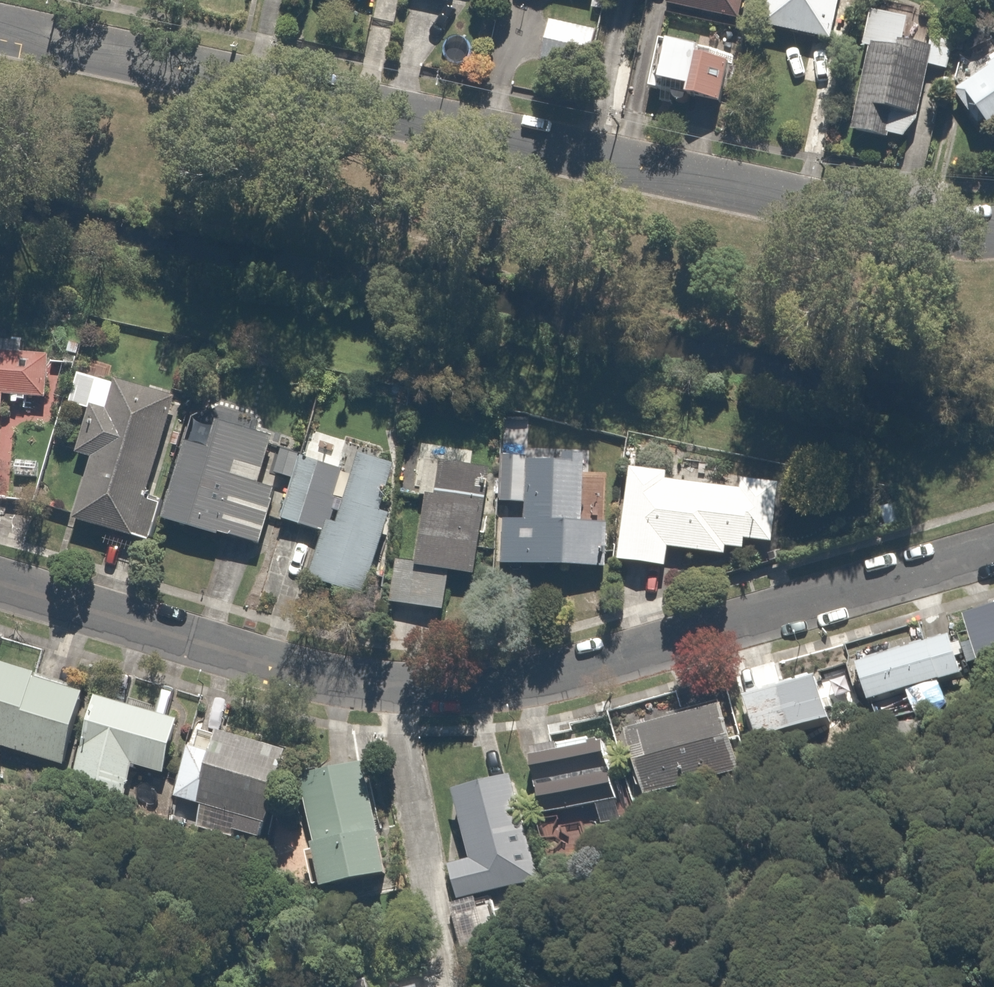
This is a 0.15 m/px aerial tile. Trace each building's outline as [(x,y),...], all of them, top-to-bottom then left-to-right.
[(660,3),(746,19),(749,0),(660,0),(660,3)] [(764,23),(834,37),(842,0),(769,0),(764,23)] [(607,28),(544,16),(535,60),(598,73),(607,28)] [(954,29),(935,25),(928,65),(948,68),(954,29)] [(737,52),(665,35),(654,83),(726,100),(737,52)] [(929,49),(899,42),(897,51),(866,44),(847,135),(876,141),(881,113),(914,120),(929,49)] [(956,92),(993,136),(993,59),(956,92)] [(0,349),(0,464),(6,393),(42,396),(46,353),(0,349)] [(180,403),(111,377),(100,404),(92,401),(72,453),(89,459),(67,516),(143,545),(161,500),(144,494),(180,403)] [(279,433),(207,418),(202,442),(182,438),(164,525),(268,545),(281,477),(271,475),(279,433)] [(468,465),(469,448),(422,444),(412,560),(392,558),(388,604),(441,608),(443,576),(477,579),(487,467),(468,465)] [(350,472),(302,456),(282,517),(323,531),(307,578),(364,597),(391,514),(382,511),(397,466),(356,453),(350,472)] [(583,456),(524,454),(500,453),(499,503),(524,503),(523,571),(609,572),(610,522),(582,521),(583,456)] [(665,473),(631,469),(621,559),(662,564),(663,549),(728,556),(729,540),(772,545),(779,482),(739,478),(738,492),(663,483),(665,473)] [(966,611),(983,667),(993,663),(993,603),(966,611)] [(918,619),(845,642),(866,706),(964,674),(950,631),(925,640),(918,619)] [(0,665),(0,741),(71,756),(86,683),(0,665)] [(823,676),(740,693),(751,742),(833,723),(823,676)] [(722,694),(634,718),(645,760),(631,763),(639,796),(741,770),(722,694)] [(182,720),(92,697),(64,790),(120,806),(131,766),(166,776),(182,720)] [(295,753),(188,722),(161,819),(267,849),(295,753)] [(594,738),(524,758),(542,820),(612,800),(594,738)] [(369,768),(299,781),(319,890),(389,877),(369,768)] [(516,773),(452,789),(467,858),(445,863),(454,902),(541,882),(516,773)]
